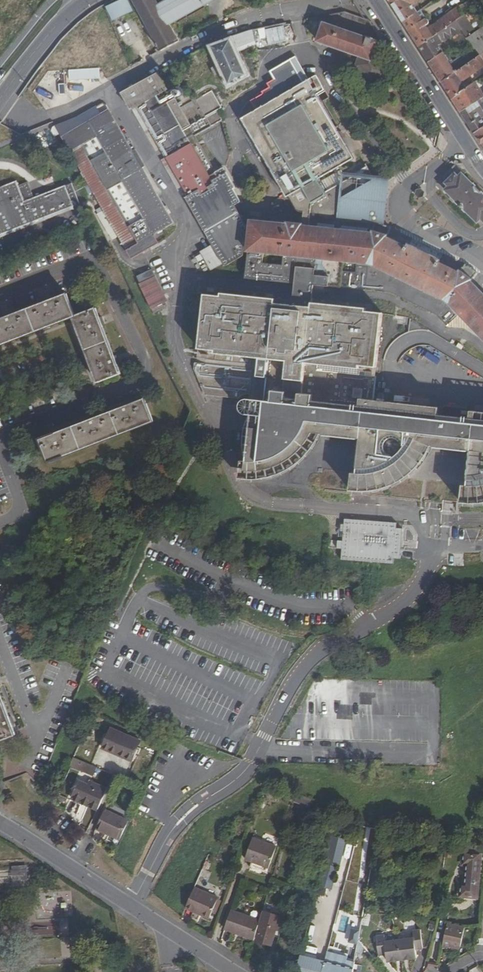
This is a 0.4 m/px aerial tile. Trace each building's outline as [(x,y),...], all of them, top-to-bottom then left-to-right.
[(114,24),(135,14),(128,0),(107,10),(114,24)] [(138,12),(139,11),(156,47),(155,48),(157,52),(159,51),(160,55),(158,56),(160,57),(177,48),(169,29),(170,28),(160,9),(156,2),(155,0),(133,0),(138,12)] [(170,28),(216,7),(212,0),(180,0),(174,3),(160,9),(170,28)] [(403,21),(417,11),(413,4),(419,0),(399,0),(393,4),(403,21)] [(420,47),(440,32),(463,15),(480,4),(477,0),(476,0),(472,3),(470,0),(459,7),(458,6),(430,25),(428,21),(429,20),(427,17),(425,17),(422,19),(417,11),(403,21),(420,47)] [(420,9),(417,11),(422,19),(425,17),(420,9)] [(420,47),(430,62),(445,52),(440,45),(460,30),(469,24),(463,15),(440,32),(420,47)] [(367,27),(368,23),(348,16),(346,19),(367,27)] [(376,49),(378,44),(322,23),(316,37),(320,39),(319,43),(360,58),(357,68),(370,88),(392,74),(376,49)] [(469,24),(460,30),(465,39),(468,37),(475,33),(469,24)] [(475,33),(468,37),(473,44),(482,38),(482,27),(475,33)] [(254,33),(209,48),(229,91),(252,78),(239,50),(256,44),(254,33)] [(257,48),(257,45),(256,44),(239,50),(241,54),(257,48)] [(430,62),(442,82),(478,55),(474,49),(454,62),(447,51),(445,52),(430,62)] [(452,98),(467,87),(463,81),(482,66),(482,52),(481,54),(478,55),(442,82),(452,98)] [(222,77),(218,68),(212,71),(216,80),(222,77)] [(78,80),(101,79),(101,69),(64,70),(65,84),(60,85),(60,93),(69,93),(69,89),(79,88),(78,80)] [(238,292),(217,290),(216,297),(206,296),(201,351),(217,352),(216,362),(197,360),(195,371),(208,396),(244,399),(247,397),(255,398),(255,401),(249,402),(245,403),(243,407),(243,411),(245,415),(247,417),(254,417),(250,461),(247,483),(264,482),(270,482),(282,478),(294,473),(306,464),(314,457),(321,448),(327,436),(363,440),(360,472),(356,471),(354,493),(366,494),(378,493),(389,490),(401,485),(414,477),(422,470),(429,462),(438,448),(473,451),(470,483),(466,483),(464,504),(477,505),(482,504),(482,419),(473,418),(443,415),(377,408),(377,400),(380,378),(321,373),(322,366),(364,370),(365,368),(381,369),(385,315),(375,314),(376,306),(315,300),(316,288),(331,289),(331,288),(392,295),(440,320),(446,314),(451,306),(461,316),(482,339),(482,295),(472,283),(476,276),(466,266),(459,276),(441,265),(444,257),(432,250),(427,257),(423,255),(427,248),(414,241),(409,251),(388,239),(391,230),(383,227),(376,225),(382,221),(370,199),(378,194),(376,186),(373,177),(366,165),(354,173),(355,176),(326,194),(318,182),(354,160),(306,82),(291,91),(269,104),(239,122),(287,201),(290,200),(300,215),(299,226),(290,225),(290,226),(252,224),(251,229),(247,230),(235,208),(241,204),(234,192),(236,191),(223,169),(215,173),(196,139),(211,131),(205,121),(222,111),(211,94),(195,103),(190,94),(176,102),(175,101),(167,105),(161,94),(172,88),(166,79),(161,82),(157,76),(127,93),(154,141),(169,168),(183,191),(188,199),(187,201),(214,248),(207,253),(218,267),(224,264),(227,268),(248,256),(246,281),(296,287),(295,302),(268,300),(268,295),(238,292)] [(254,83),(252,78),(229,91),(231,95),(254,83)] [(263,93),(269,104),(291,91),(284,80),(263,93)] [(461,111),(478,100),(482,108),(482,92),(476,81),(467,87),(452,98),(461,111)] [(127,93),(122,95),(150,144),(154,141),(127,93)] [(476,133),(482,128),(482,108),(478,100),(461,111),(476,133)] [(174,226),(108,114),(62,140),(69,154),(101,212),(118,241),(132,264),(168,242),(163,233),(174,226)] [(183,191),(169,168),(165,170),(178,194),(183,191)] [(462,176),(458,179),(456,176),(447,185),(450,188),(446,192),(456,203),(457,205),(466,214),(468,213),(478,224),(482,221),(482,222),(482,194),(482,193),(481,194),(476,190),(477,189),(475,186),(474,187),(462,176)] [(389,179),(373,177),(376,186),(378,194),(370,199),(382,221),(376,225),(383,227),(389,179)] [(72,186),(33,201),(27,185),(17,189),(15,186),(0,191),(0,238),(80,207),(72,186)] [(118,241),(101,212),(97,214),(99,219),(98,219),(108,239),(109,238),(113,244),(118,241)] [(213,270),(218,267),(207,253),(204,254),(213,270)] [(169,306),(156,281),(140,289),(153,314),(169,306)] [(67,297),(0,323),(0,348),(73,320),(99,385),(120,376),(95,311),(76,319),(67,297)] [(446,314),(440,320),(448,328),(461,316),(451,306),(446,314)] [(377,408),(443,415),(444,407),(377,400),(377,408)] [(153,423),(146,401),(42,441),(49,462),(153,423)] [(482,419),(482,411),(473,410),(473,418),(482,419)] [(401,526),(348,522),(347,544),(342,544),(341,552),(346,552),(345,563),(398,567),(398,562),(404,562),(405,552),(401,551),(402,542),(406,542),(406,532),(400,531),(401,526)] [(17,736),(0,694),(0,743),(17,736)] [(134,762),(142,742),(112,730),(103,750),(134,762)] [(75,757),(72,766),(94,775),(98,765),(75,757)] [(88,788),(88,786),(79,782),(72,799),(83,803),(85,800),(83,799),(88,788)] [(88,788),(105,795),(107,790),(90,783),(88,786),(88,788)] [(100,807),(105,795),(88,788),(83,799),(85,800),(100,807)] [(99,810),(100,807),(85,800),(83,803),(99,810)] [(106,811),(98,829),(123,840),(130,821),(106,811)] [(270,869),(277,846),(253,839),(246,860),(270,869)] [(332,850),(345,851),(346,841),(332,840),(332,850)] [(476,898),(481,855),(465,853),(464,865),(468,865),(466,885),(462,885),(460,896),(476,898)] [(14,883),(30,883),(29,864),(13,865),(14,883)] [(326,898),(328,888),(334,889),(338,872),(323,869),(317,897),(326,898)] [(195,886),(186,908),(200,914),(202,912),(211,916),(219,898),(195,886)] [(232,912),(226,932),(254,942),(258,926),(260,921),(232,912)] [(370,925),(372,913),(366,912),(364,924),(370,925)] [(274,938),(278,939),(283,920),(262,913),(260,921),(258,926),(260,926),(256,942),(271,946),(274,938)] [(448,925),(443,947),(453,949),(454,945),(461,947),(466,926),(448,925)] [(383,938),(376,940),(379,958),(386,956),(387,965),(417,959),(415,952),(423,950),(419,931),(412,933),(413,939),(384,945),(383,938)] [(300,955),(298,966),(316,970),(318,960),(300,955)] [(354,964),(345,963),(345,961),(326,955),(322,971),(353,971),(354,964)]
